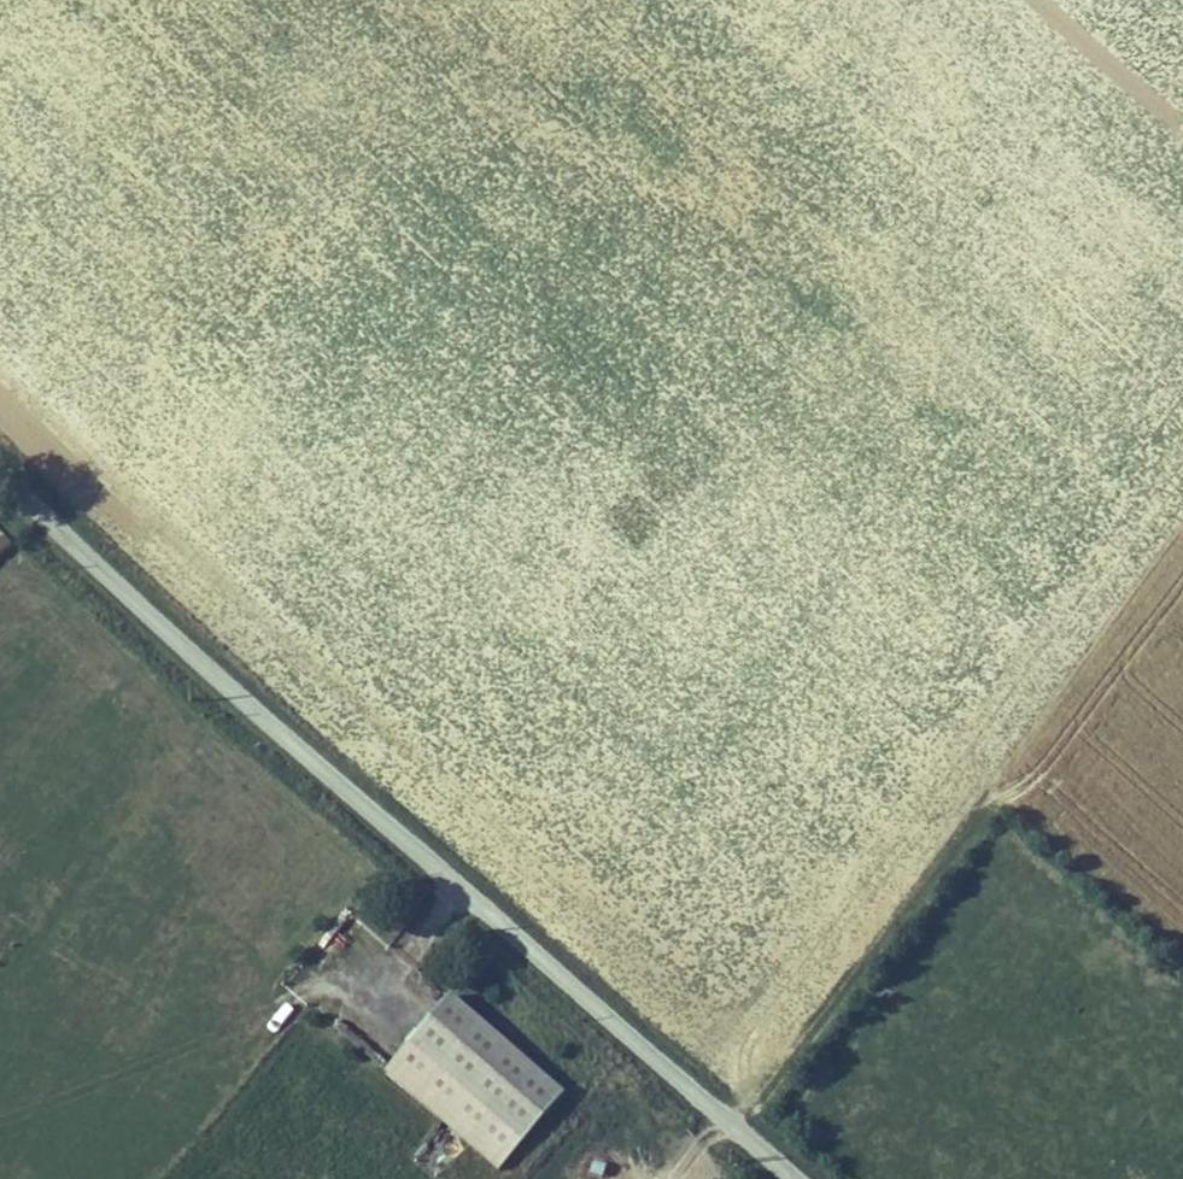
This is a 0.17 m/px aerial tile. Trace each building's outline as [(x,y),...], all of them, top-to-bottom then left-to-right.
[(502,1160),(540,1118),(433,1024),(395,1067),(502,1160)]
